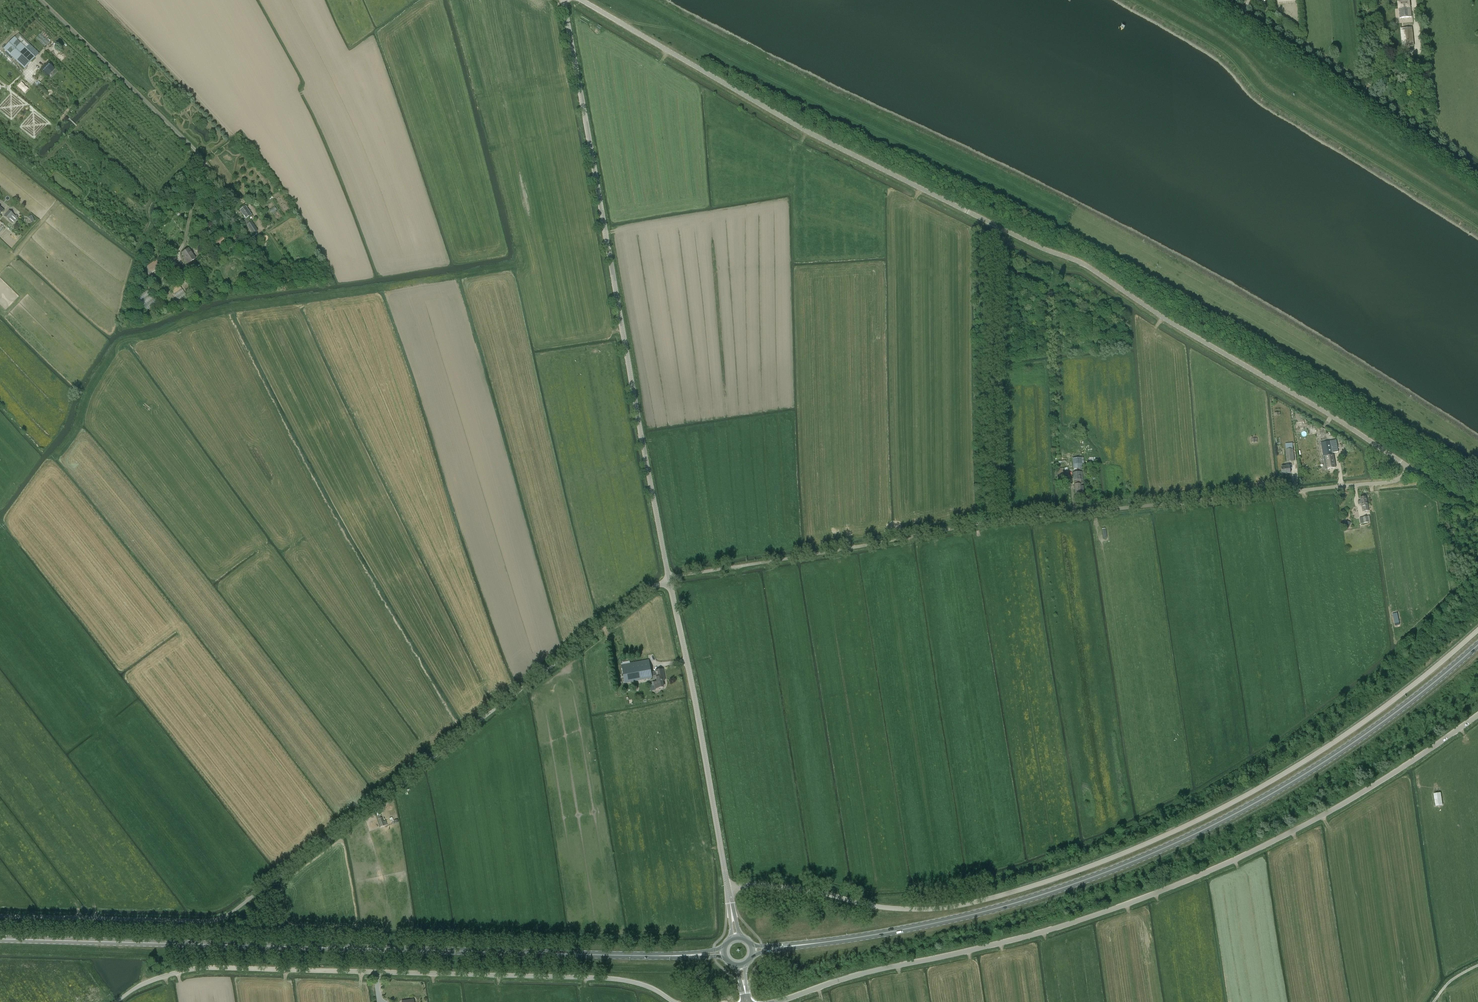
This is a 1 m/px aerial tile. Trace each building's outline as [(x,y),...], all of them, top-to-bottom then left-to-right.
[(1399,9),(1400,9),(1400,18),(1410,17),(1410,8),(1409,2),(1398,2),(1399,9)] [(1414,47),(1412,28),(1400,29),(1402,48),(1414,47)] [(41,34),(36,38),(45,46),(49,42),(41,34)] [(14,38),(3,49),(24,70),(36,58),(14,38)] [(55,69),(48,63),(41,70),(48,76),(55,69)] [(246,219),(243,220),(246,225),(252,234),(258,230),(252,221),(251,221),(248,217),(251,215),(246,206),(240,210),(246,219)] [(15,223),(16,223),(19,219),(15,216),(9,210),(4,216),(10,223),(11,222),(12,224),(14,222),(15,223)] [(218,246),(225,241),(222,238),(221,237),(213,243),(217,247),(218,246)] [(189,248),(181,253),(185,259),(184,259),(187,264),(195,259),(189,248)] [(147,266),(153,274),(154,275),(163,268),(163,267),(164,266),(161,262),(160,263),(157,259),(147,266)] [(174,294),(181,288),(176,281),(169,286),(174,294)] [(1333,453),(1339,452),(1337,440),(1321,443),(1323,456),(1325,466),(1327,466),(1328,469),(1335,468),(1333,455),(1334,455),(1333,453)] [(1292,443),(1285,444),(1286,449),(1285,449),(1287,462),(1294,461),(1293,449),(1292,443)] [(1082,468),(1082,465),(1084,465),(1083,457),(1072,458),(1073,469),(1082,468)] [(1289,466),(1289,464),(1286,465),(1286,466),(1282,467),(1282,474),(1290,473),(1290,466),(1289,466)] [(1081,486),(1081,484),(1083,484),(1083,477),(1082,472),(1073,473),(1073,475),(1074,485),(1075,494),(1082,493),(1084,493),(1083,486),(1081,486)] [(1361,501),(1358,502),(1358,504),(1361,504),(1362,506),(1363,512),(1369,511),(1366,496),(1360,497),(1361,501)] [(1370,516),(1367,516),(1360,518),(1361,524),(1369,522),(1370,522),(1370,516)] [(625,683),(652,678),(652,677),(656,676),(657,681),(652,682),(652,685),(655,684),(655,689),(663,687),(662,681),(665,680),(663,669),(655,670),(655,671),(651,672),(649,660),(621,665),(625,683)] [(1442,805),(1441,792),(1433,793),(1434,806),(1442,805)]
